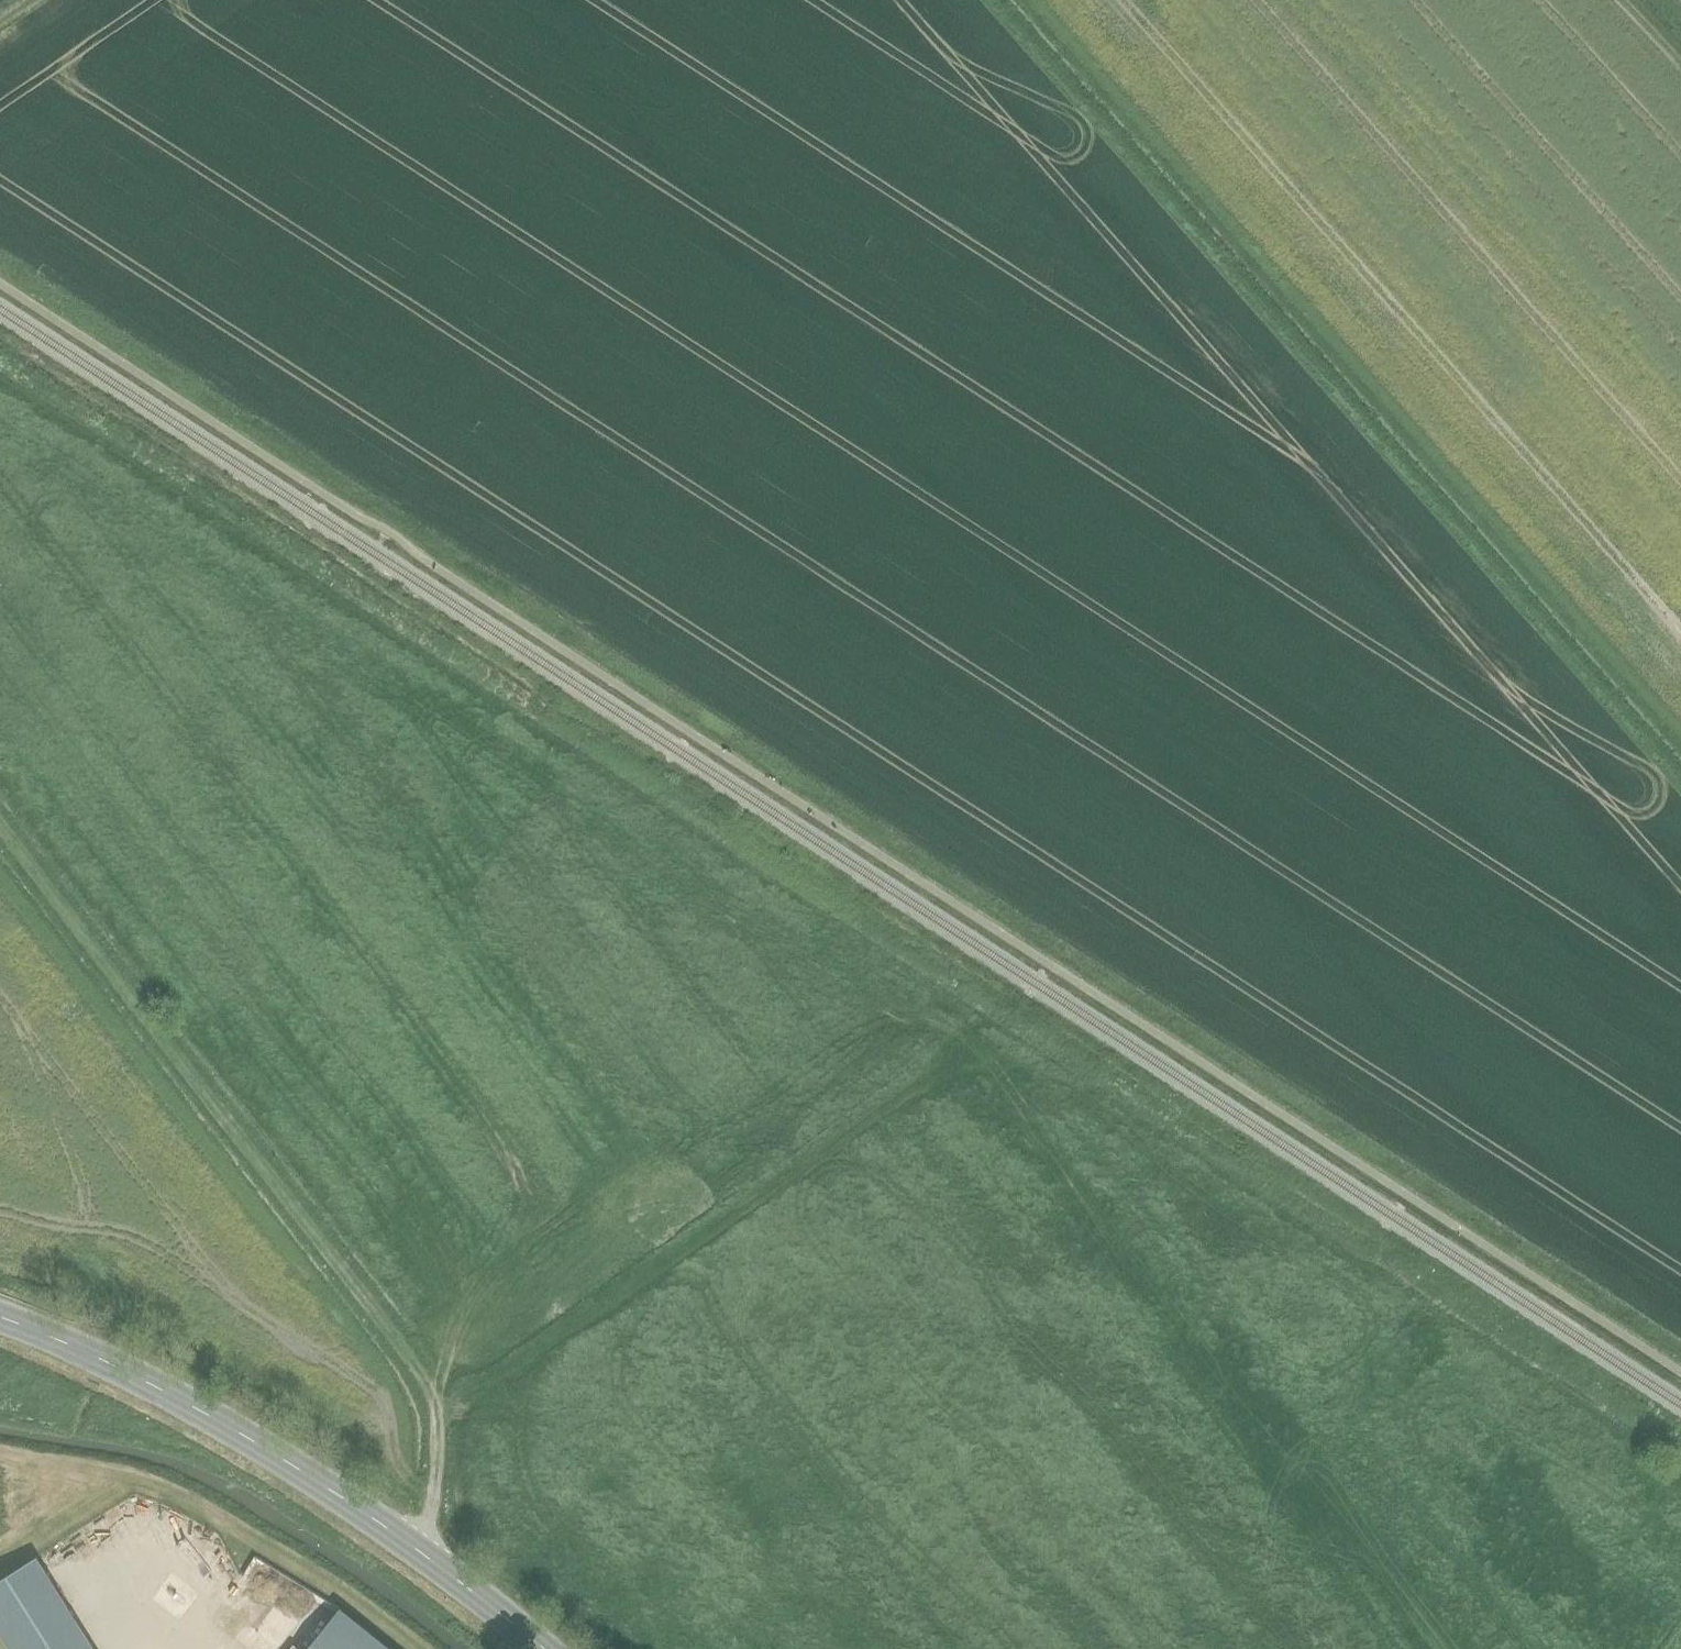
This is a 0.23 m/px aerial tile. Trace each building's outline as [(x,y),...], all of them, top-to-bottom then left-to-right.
[(37,1555),(0,1577),(0,1648),(101,1648),(37,1555)] [(346,1602),(305,1648),(405,1648),(346,1602)]
